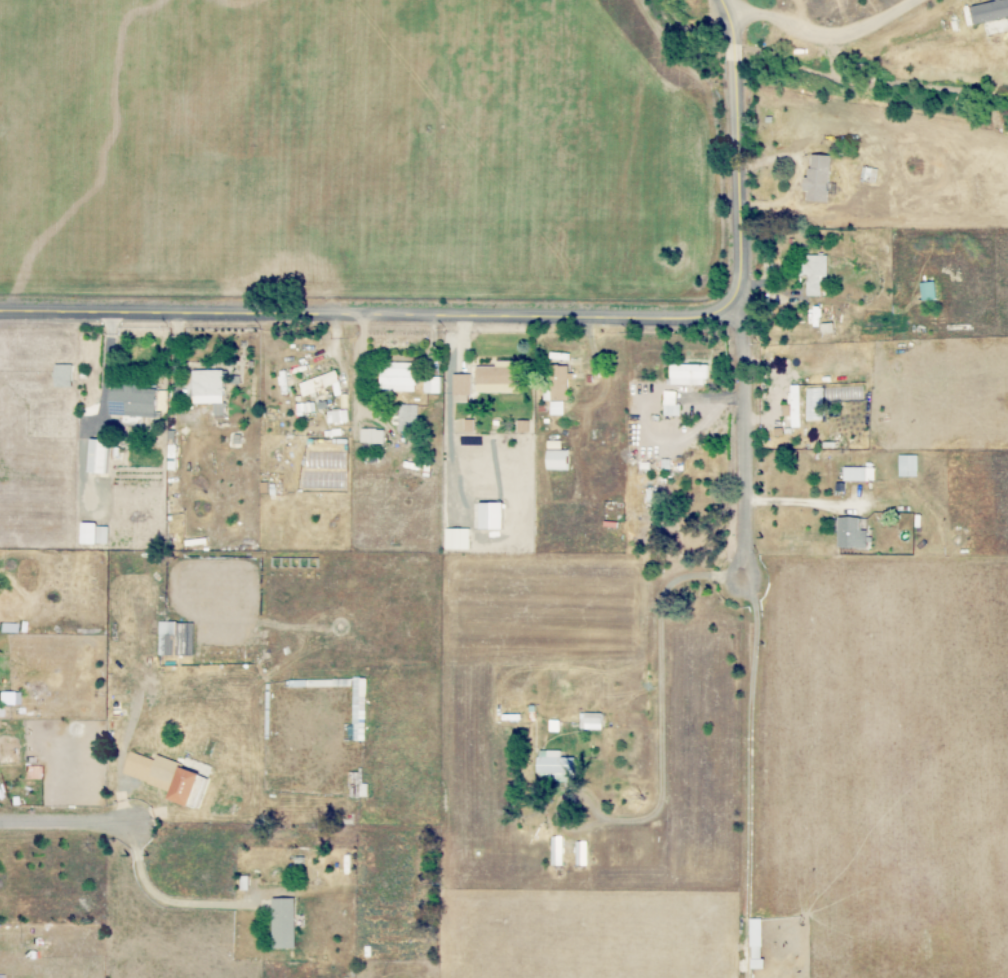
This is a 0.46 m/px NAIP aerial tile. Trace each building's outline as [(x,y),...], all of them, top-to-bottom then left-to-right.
[(975,24),(1007,18),(1007,0),(999,0),(972,5),(975,24)] [(831,156),(809,154),(808,191),(808,201),(829,202),(831,156)] [(806,295),(821,296),(821,277),(827,277),(827,256),(807,255),(806,295)] [(919,284),(922,302),(937,299),(934,281),(919,284)] [(807,324),(821,325),(821,307),(808,307),(807,324)] [(477,367),(477,394),(506,393),(505,383),(518,383),(518,361),(496,362),(496,367),(477,367)] [(416,391),(415,362),(387,363),(387,375),(380,375),(380,392),(416,391)] [(553,401),(570,400),(569,365),(552,366),(553,401)] [(706,386),(707,365),(670,365),(670,385),(706,386)] [(224,371),(193,371),(193,404),(214,404),(214,416),(224,416),(224,371)] [(340,383),(335,371),(297,385),(302,397),(340,383)] [(471,375),(453,374),(452,395),(470,395),(471,375)] [(440,394),(441,378),(424,377),(423,393),(440,394)] [(157,417),(159,389),(113,387),(112,416),(157,417)] [(818,388),(804,389),(805,421),(819,420),(818,388)] [(678,392),(662,392),(663,416),(678,416),(678,392)] [(551,415),(564,415),(564,402),(550,402),(551,415)] [(398,431),(417,431),(416,405),(398,405),(398,431)] [(326,412),(327,424),(348,422),(346,410),(326,412)] [(383,430),(359,429),(359,443),(383,444),(383,430)] [(107,474),(108,440),(89,440),(88,473),(107,474)] [(569,451),(547,451),(548,470),(570,470),(569,451)] [(842,481),(875,481),(875,468),(842,468),(842,481)] [(505,529),(505,504),(481,504),(481,530),(505,529)] [(840,517),(839,548),(870,549),(870,531),(862,530),(862,518),(840,517)] [(108,525),(82,525),(82,544),(107,545),(108,525)] [(469,550),(470,530),(445,529),(445,550),(469,550)] [(158,657),(193,656),(193,623),(158,623),(158,657)] [(351,741),(364,741),(365,678),(353,678),(351,741)] [(581,730),(603,730),(603,713),(580,714),(581,730)] [(562,752),(538,751),(537,774),(547,774),(547,781),(575,782),(576,759),(562,758),(562,752)] [(181,764),(157,756),(155,761),(130,752),(123,776),(172,792),(181,764)] [(170,799),(197,810),(210,779),(183,768),(170,799)] [(551,866),(562,866),(562,837),(551,838),(551,866)] [(586,866),(586,842),(576,842),(575,866),(586,866)] [(295,899),(272,899),(272,950),(295,950),(295,899)] [(763,919),(751,919),(751,970),(766,970),(766,960),(762,960),(763,919)]
